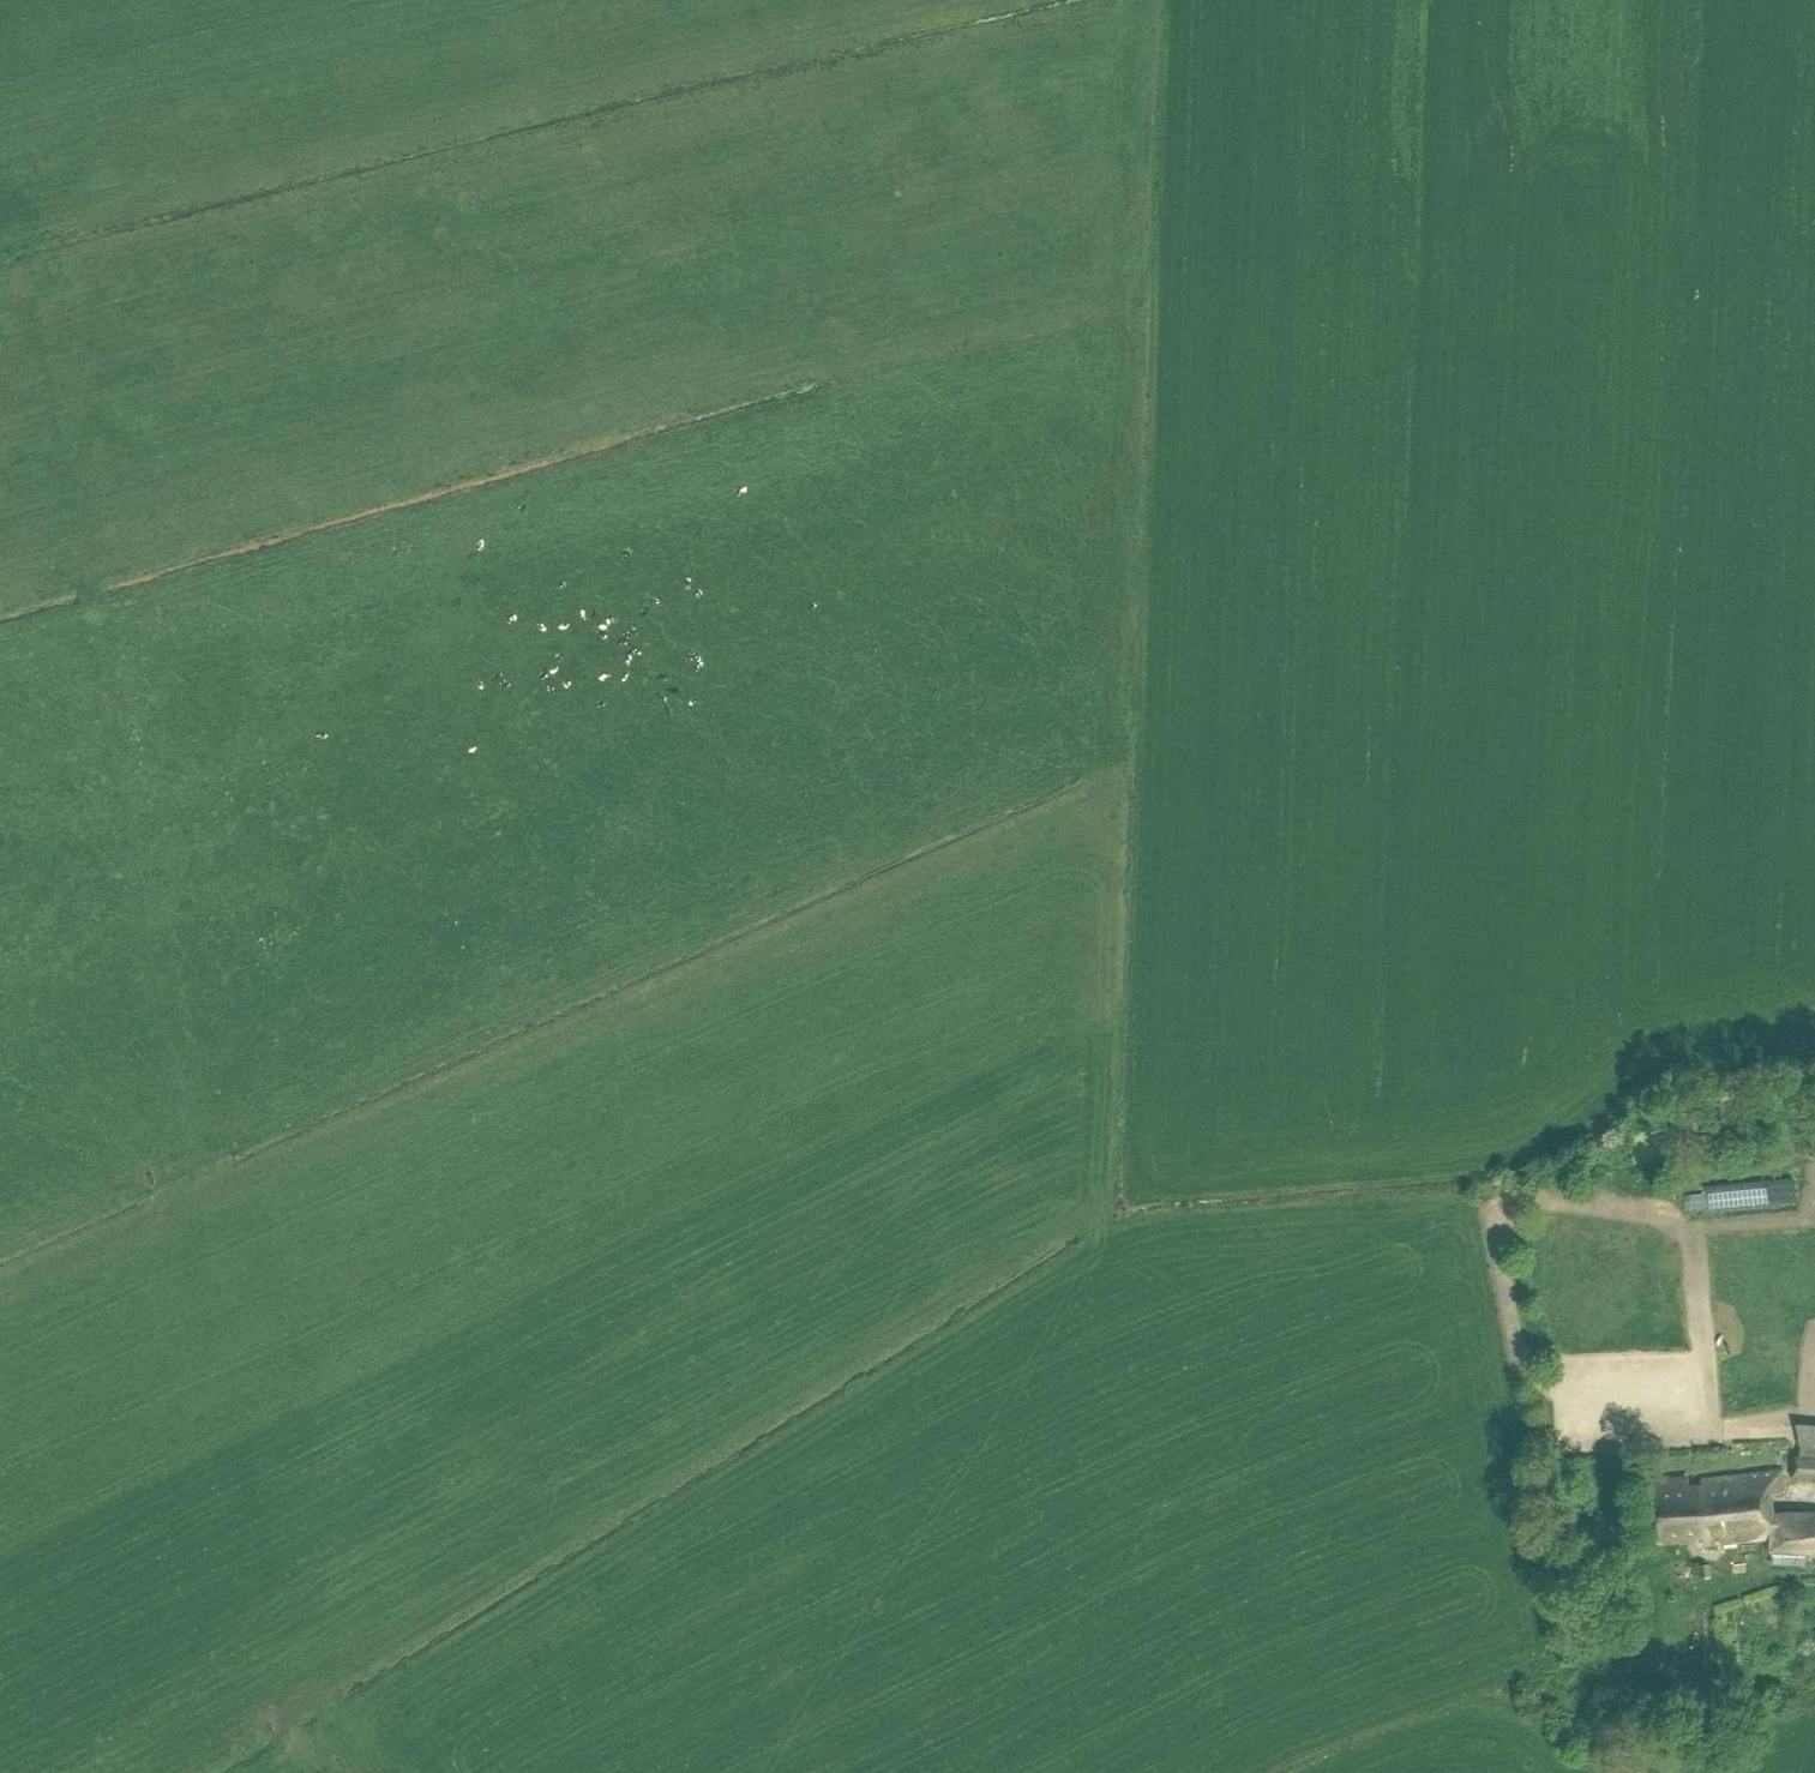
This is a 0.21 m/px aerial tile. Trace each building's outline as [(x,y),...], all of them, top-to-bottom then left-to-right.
[(1794,1477),(1814,1478),(1814,1446),(1800,1445),(1799,1456),(1795,1456),(1794,1477)] [(1784,1472),(1702,1481),(1703,1488),(1689,1490),(1688,1479),(1653,1484),(1658,1543),(1692,1540),(1693,1546),(1774,1538),(1772,1554),(1814,1555),(1814,1516),(1775,1514),(1763,1511),(1762,1496),(1785,1492),(1784,1472)] [(1629,1553),(1657,1552),(1656,1541),(1629,1543),(1629,1553)] [(1710,1565),(1701,1566),(1702,1577),(1711,1576),(1710,1565)]
